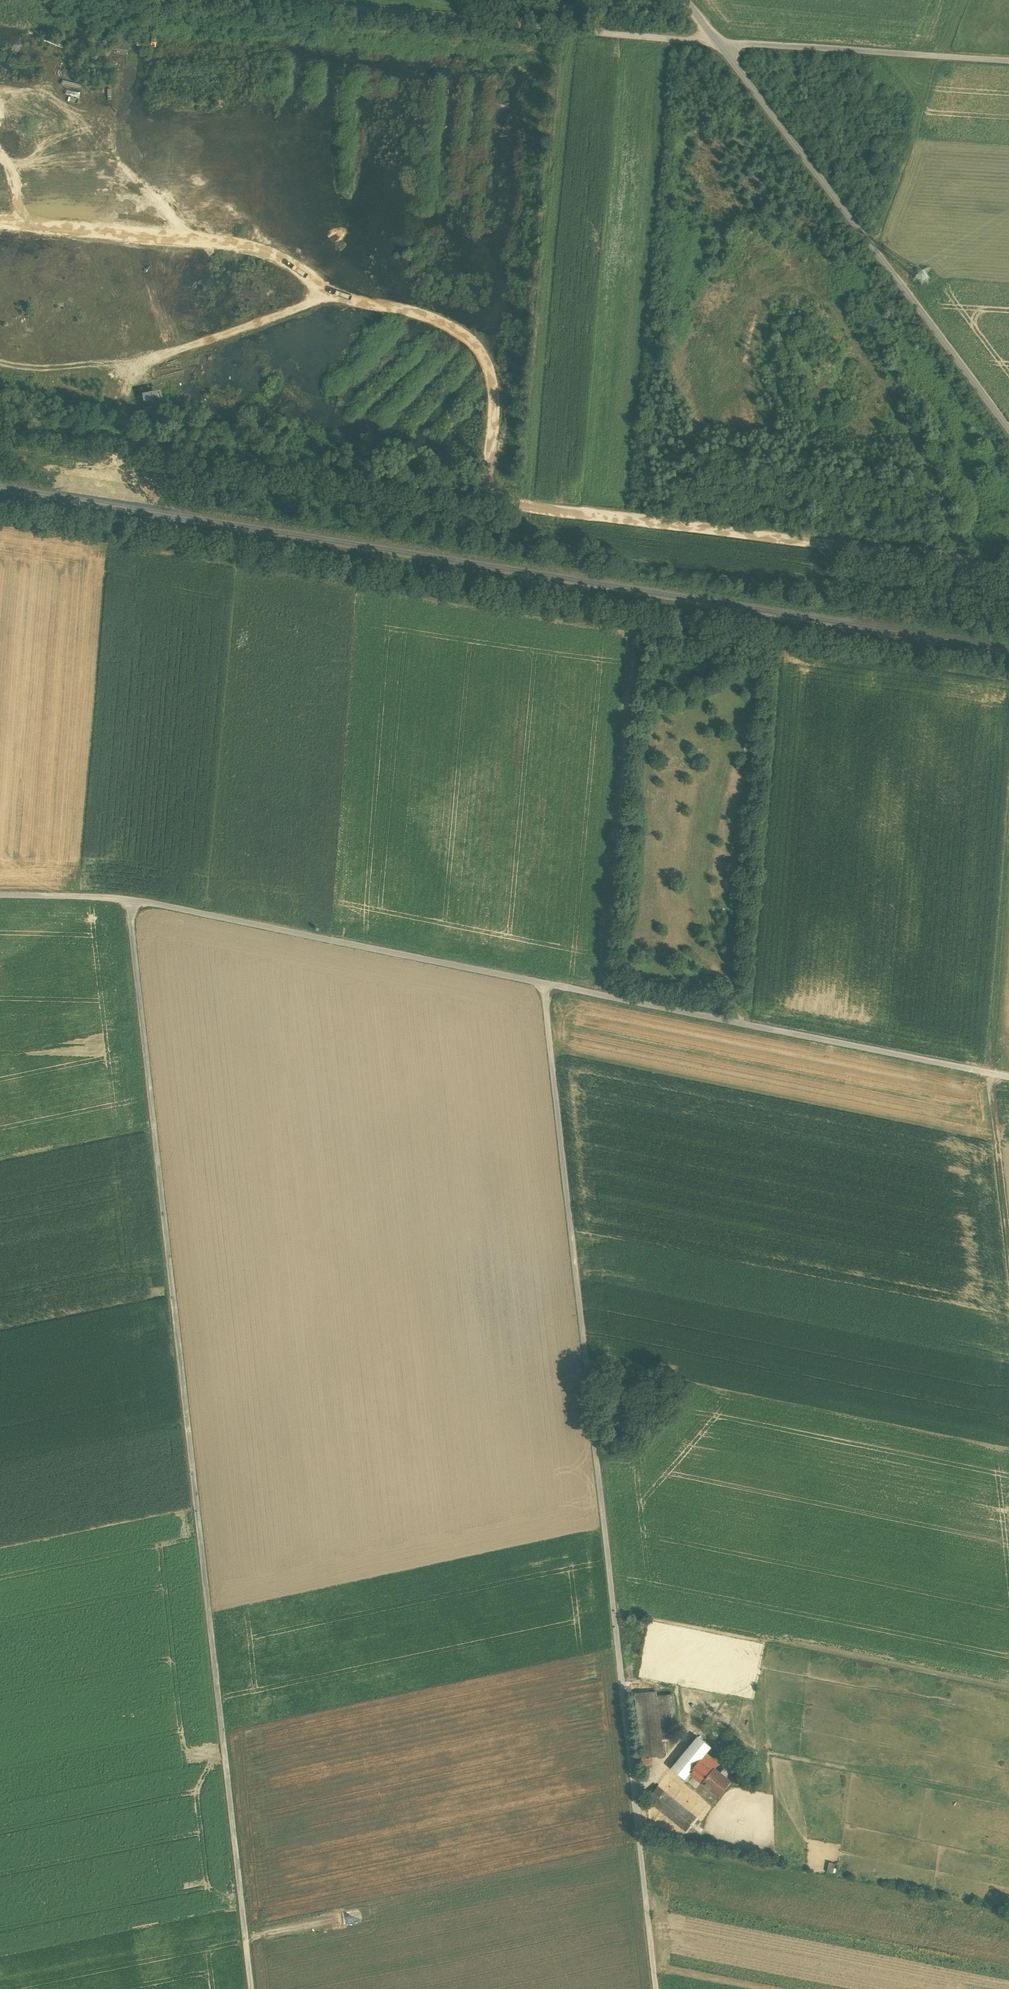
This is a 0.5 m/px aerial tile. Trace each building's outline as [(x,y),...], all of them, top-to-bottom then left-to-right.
[(128,40),(120,40),(120,49),(128,49),(128,40)] [(78,91),(77,96),(93,99),(94,94),(78,91)] [(140,406),(159,402),(157,389),(138,393),(140,406)] [(656,1691),(635,1693),(642,1757),(642,1758),(650,1757),(663,1755),(661,1740),(656,1696),(656,1691)] [(672,1739),(667,1694),(656,1696),(661,1740),(672,1739)] [(698,1736),(677,1762),(690,1772),(700,1760),(705,1753),(710,1746),(698,1736)] [(718,1763),(705,1753),(700,1760),(713,1770),(714,1768),(718,1763)] [(713,1770),(700,1760),(690,1772),(702,1782),(713,1770)] [(690,1772),(677,1762),(672,1768),(684,1779),(690,1772)] [(729,1780),(714,1768),(713,1770),(702,1782),(718,1795),(729,1780)] [(657,1786),(647,1799),(687,1832),(698,1819),(657,1786)]
